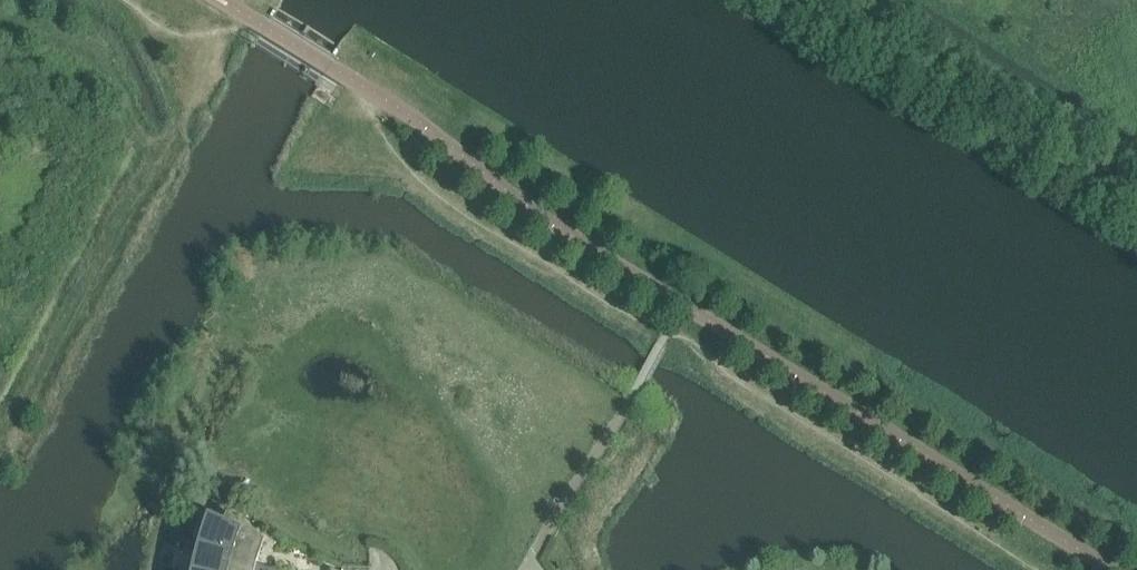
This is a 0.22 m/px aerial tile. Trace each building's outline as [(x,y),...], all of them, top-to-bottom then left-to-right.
[(256,565),(263,542),(227,513),(220,525),(214,522),(213,525),(214,525),(211,551),(205,549),(205,550),(256,565)] [(256,565),(205,550),(204,552),(205,552),(205,569),(271,569),(256,565)]
